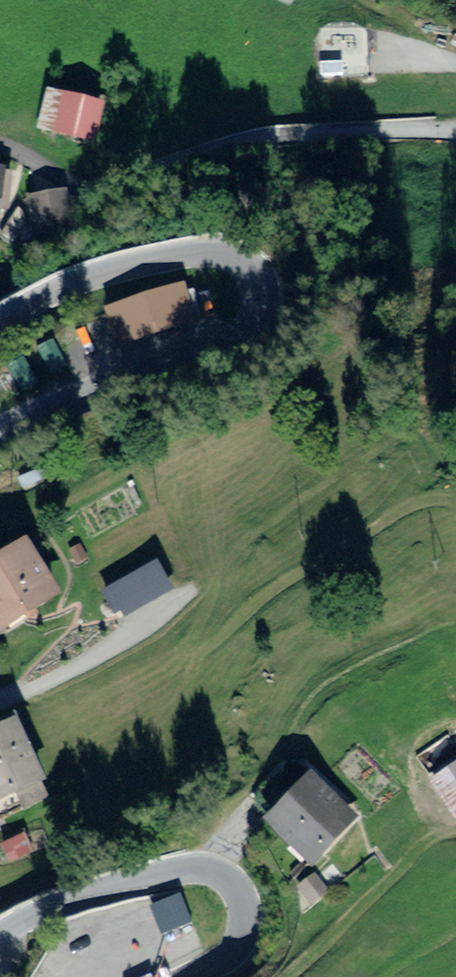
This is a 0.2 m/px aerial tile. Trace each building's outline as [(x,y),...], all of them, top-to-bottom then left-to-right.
[(105,100),(47,85),(35,133),(93,148),(105,100)] [(59,193),(29,198),(34,226),(64,221),(59,193)] [(161,332),(146,294),(81,319),(97,358),(161,332)] [(0,552),(0,631),(3,637),(65,601),(27,536),(0,552)] [(159,559),(113,585),(130,614),(176,588),(159,559)] [(0,733),(0,802),(1,805),(46,783),(17,725),(0,733)] [(440,779),(455,804),(455,769),(440,779)] [(358,814),(315,771),(269,818),(313,860),(358,814)] [(330,889),(318,873),(305,884),(317,899),(330,889)] [(191,915),(182,895),(160,905),(169,925),(191,915)]
